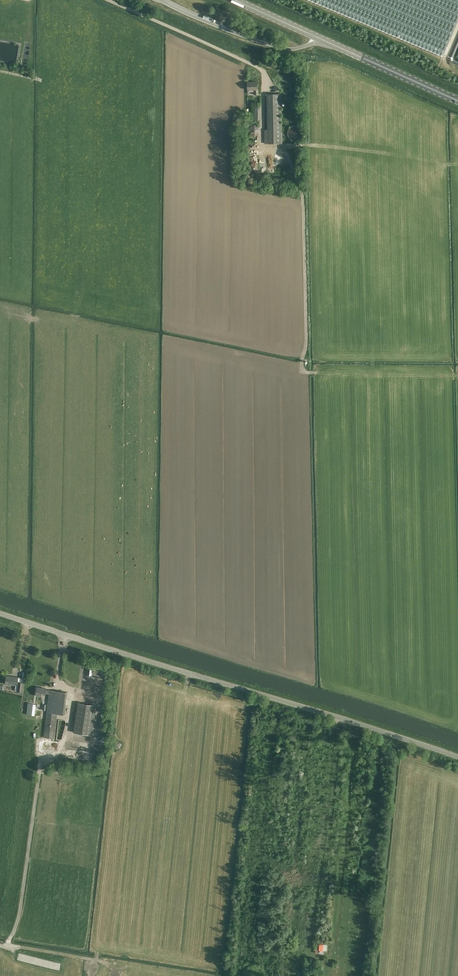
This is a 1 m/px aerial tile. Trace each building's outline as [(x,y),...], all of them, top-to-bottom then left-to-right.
[(330,9),(443,56),(457,20),(457,0),(309,0),(330,9)] [(253,90),(254,95),(258,95),(258,89),(257,89),(257,82),(247,82),(247,90),(253,90)] [(264,129),(265,144),(282,143),(281,94),(266,94),(267,129),(264,129)] [(251,102),(252,119),(261,119),(260,102),(251,102)] [(249,127),(249,134),(254,137),(260,134),(260,127),(254,124),(249,127)] [(15,691),(22,692),(24,678),(6,676),(5,684),(15,685),(15,691)] [(32,682),(31,695),(39,696),(40,695),(47,695),(48,689),(40,688),(41,683),(32,682)] [(48,690),(43,737),(53,738),(56,713),(64,714),(67,692),(48,690)] [(92,735),(97,705),(78,702),(73,732),(92,735)] [(57,740),(61,740),(66,723),(65,720),(63,720),(63,722),(61,721),(61,720),(58,720),(56,740),(57,740)]
